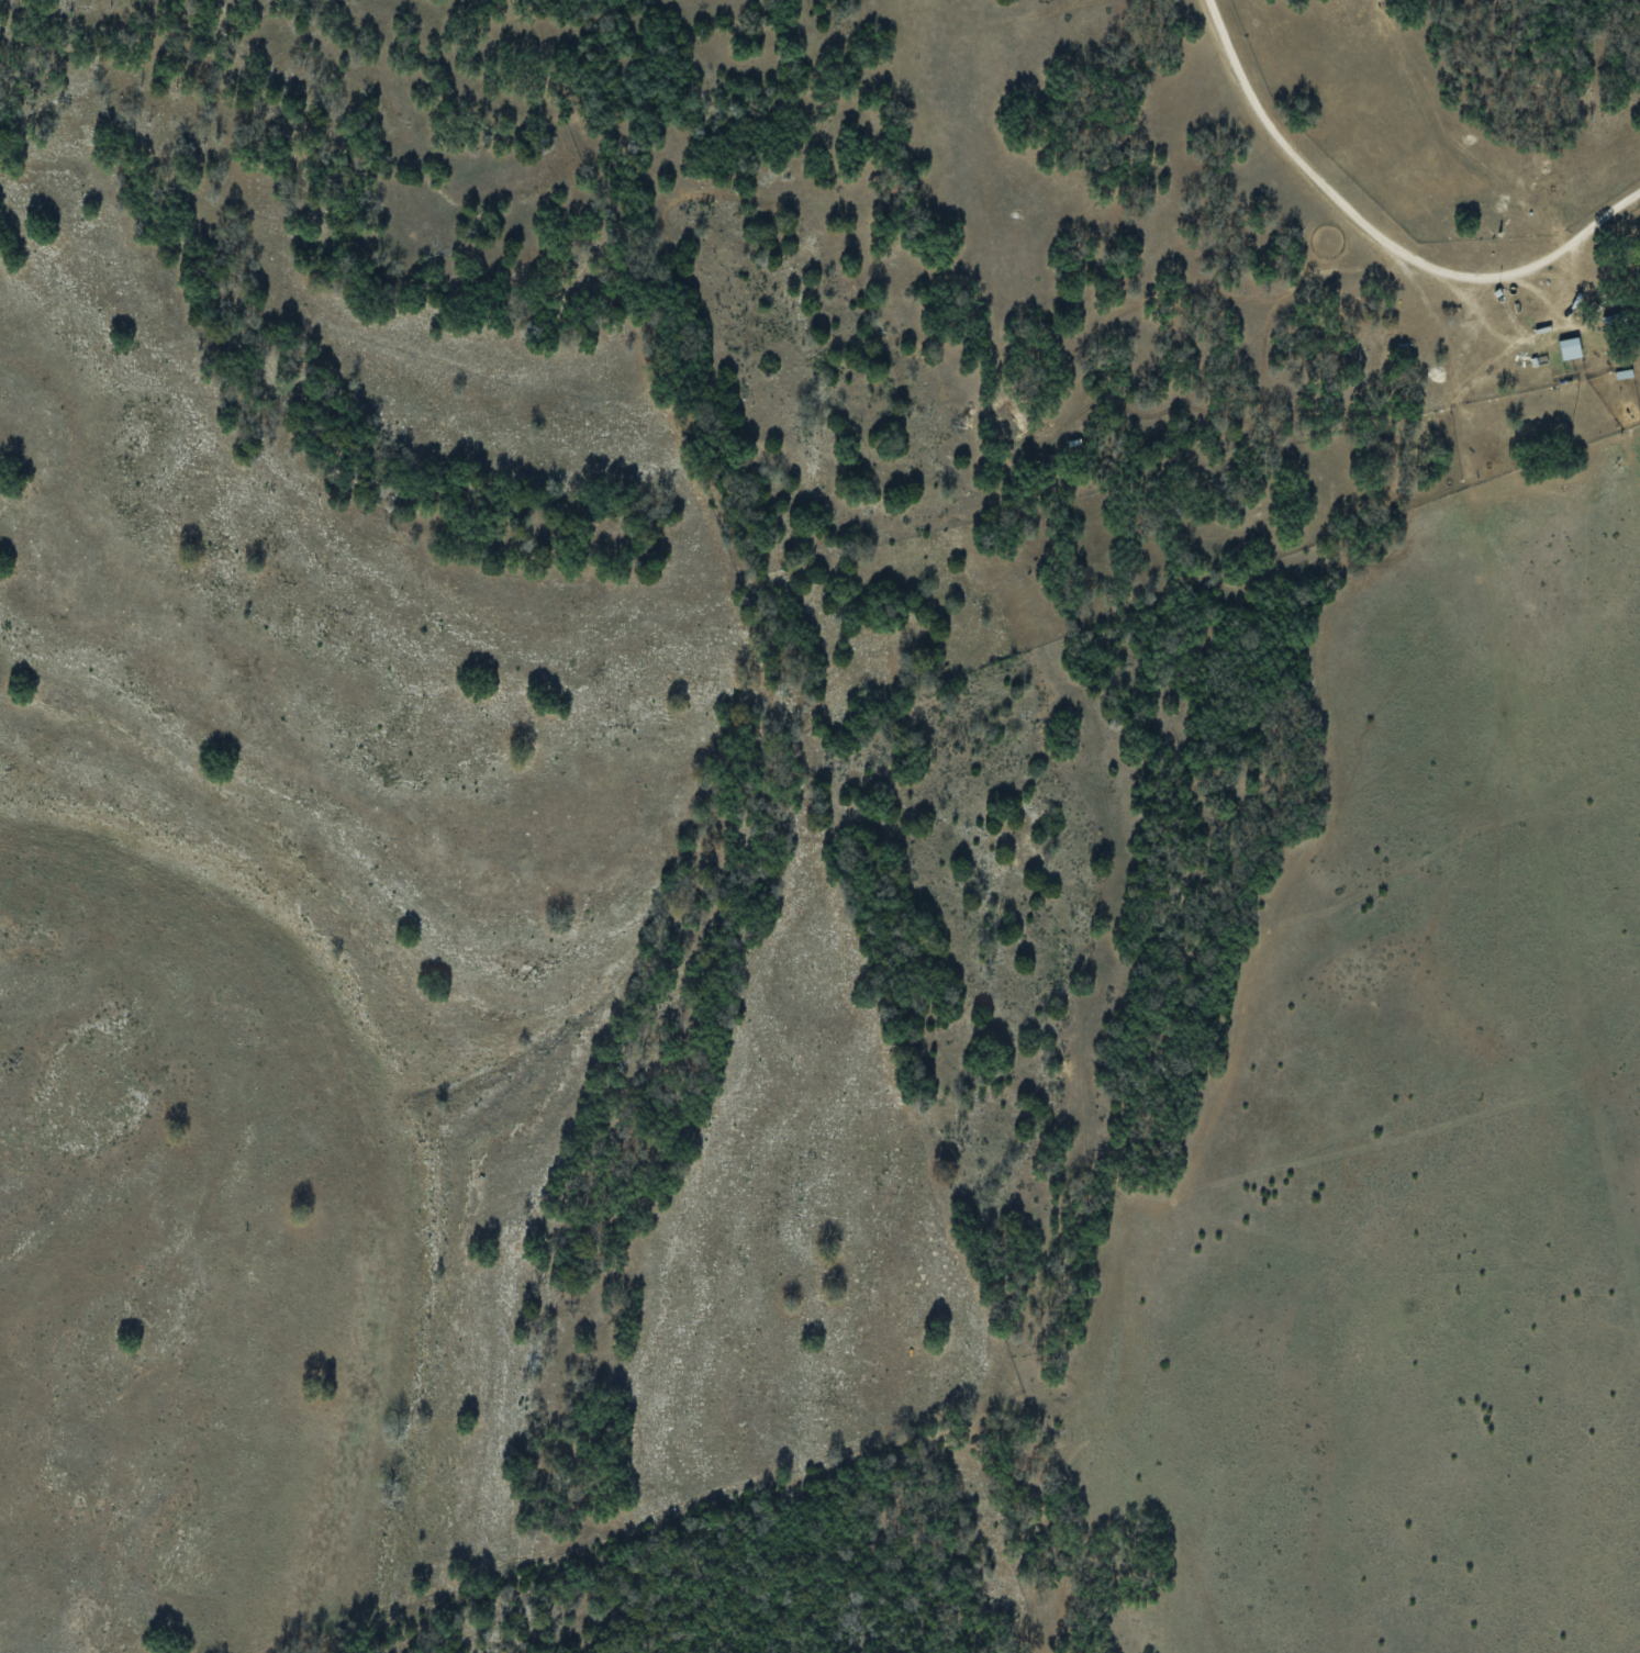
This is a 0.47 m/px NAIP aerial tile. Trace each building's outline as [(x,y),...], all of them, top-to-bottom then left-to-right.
[(1557,339),(1576,335),(1576,336),(1580,336),(1581,343),(1577,343),(1581,355),(1561,359),(1557,339)]
